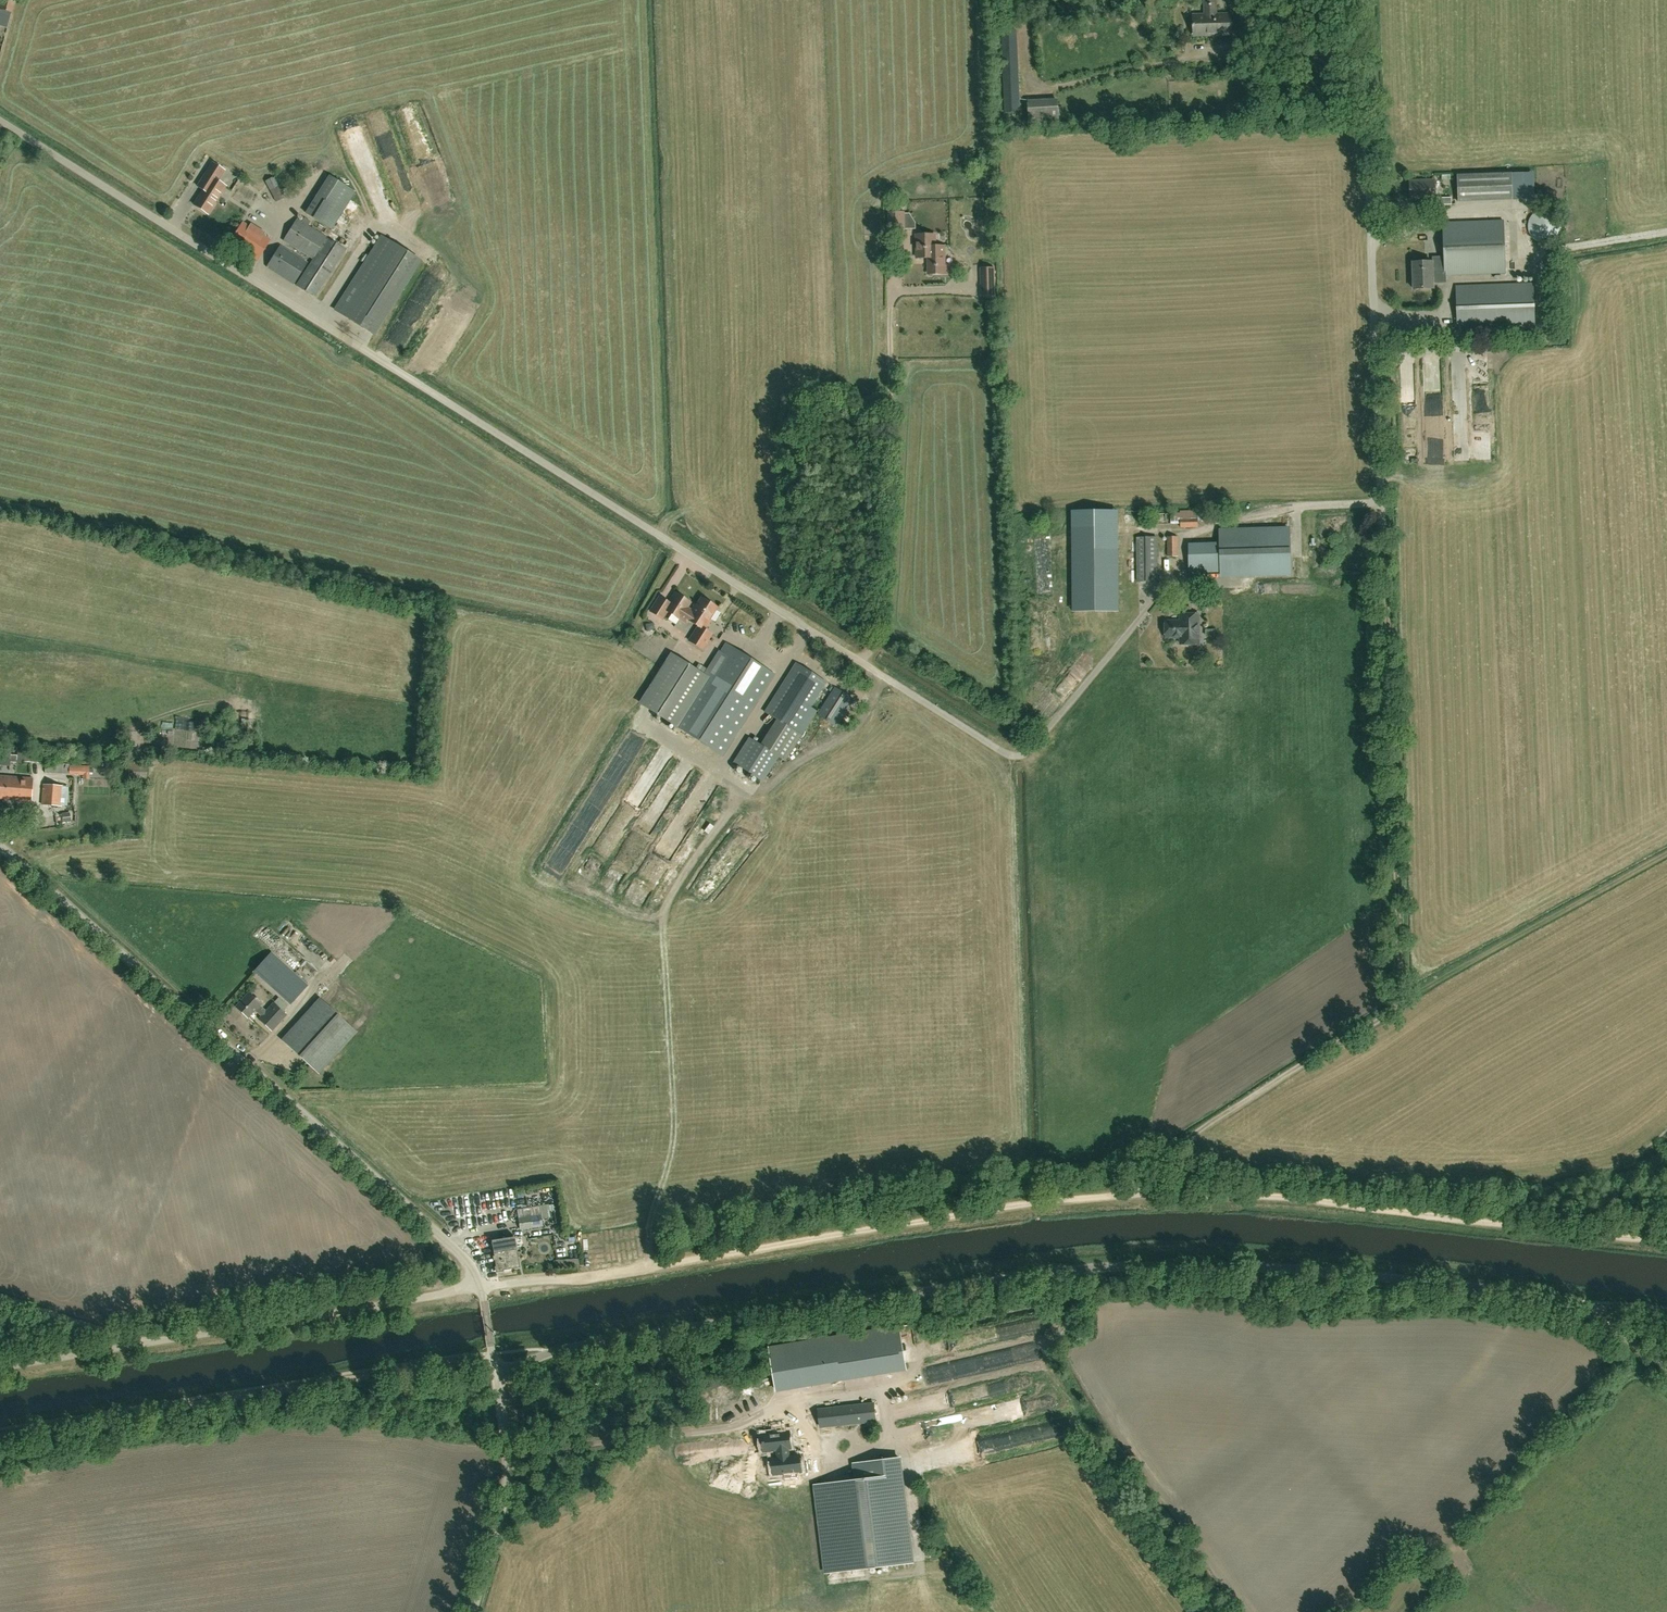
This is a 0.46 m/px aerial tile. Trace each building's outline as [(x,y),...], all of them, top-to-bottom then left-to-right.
[(15,0),(3,0),(0,9),(11,12),(15,0)] [(1237,31),(1237,25),(1232,25),(1232,14),(1216,14),(1216,0),(1205,0),(1205,14),(1193,15),(1194,35),(1232,34),(1232,31),(1237,31)] [(1005,113),(1020,112),(1017,31),(1002,32),(1005,113)] [(1028,103),(1029,124),(1059,123),(1058,102),(1028,103)] [(225,186),(217,181),(224,170),(213,163),(198,186),(203,190),(194,205),(208,214),(225,186)] [(1526,173),(1515,175),(1516,182),(1527,180),(1526,173)] [(1513,200),(1513,198),(1512,174),(1457,175),(1458,202),(1513,200)] [(356,192),(330,175),(306,212),(332,228),(356,192)] [(285,197),(274,177),(265,182),(276,203),(285,197)] [(406,180),(401,184),(407,193),(413,188),(406,180)] [(1435,198),(1435,180),(1410,181),(1411,199),(1435,198)] [(373,187),(381,207),(389,203),(382,184),(373,187)] [(1560,232),(1561,227),(1560,221),(1557,216),(1552,212),(1547,210),(1541,210),(1536,212),(1531,216),(1528,221),(1527,227),(1528,232),(1531,237),(1536,241),(1541,243),(1547,243),(1552,241),(1557,237),(1560,232)] [(889,230),(905,230),(904,212),(889,212),(889,230)] [(297,218),(283,239),(314,258),(297,285),(315,297),(346,249),(327,238),(328,237),(297,218)] [(1445,275),(1505,274),(1503,221),(1443,223),(1444,263),(1433,263),(1432,261),(1413,262),(1414,289),(1433,288),(1433,272),(1444,272),(1445,275)] [(242,222),(229,244),(257,261),(270,239),(263,234),(264,232),(250,223),(248,226),(242,222)] [(936,246),(935,234),(917,235),(917,258),(929,258),(929,274),(945,274),(956,273),(956,263),(945,264),(945,246),(936,246)] [(336,310),(374,334),(421,261),(383,236),(336,310)] [(294,284),(308,262),(280,245),(267,266),(294,284)] [(982,296),(995,295),(995,268),(982,268),(982,296)] [(1534,283),(1456,286),(1458,332),(1535,329),(1534,283)] [(1454,356),(1456,364),(1468,362),(1466,354),(1454,356)] [(1428,357),(1430,423),(1444,422),(1441,357),(1428,357)] [(1455,383),(1455,400),(1468,400),(1469,383),(1455,383)] [(1454,401),(1454,414),(1467,414),(1467,401),(1454,401)] [(1430,438),(1445,438),(1445,430),(1430,429),(1430,438)] [(1471,453),(1470,441),(1458,441),(1458,454),(1471,453)] [(1431,464),(1444,464),(1443,442),(1430,443),(1431,464)] [(1419,462),(1418,444),(1406,445),(1407,462),(1419,462)] [(1493,448),(1481,447),(1480,458),(1493,459),(1493,448)] [(1157,524),(1171,523),(1171,515),(1157,516),(1157,524)] [(1180,528),(1199,527),(1198,518),(1180,518),(1180,528)] [(1220,528),(1220,544),(1190,545),(1190,571),(1221,571),(1221,575),(1290,573),(1289,527),(1220,528)] [(1168,556),(1179,556),(1178,536),(1167,537),(1168,556)] [(1157,581),(1157,537),(1137,538),(1138,581),(1157,581)] [(1108,583),(1123,583),(1123,553),(1109,553),(1108,583)] [(1072,586),(1071,555),(1059,556),(1060,582),(1053,583),(1053,587),(1072,586)] [(687,619),(692,611),(687,607),(690,602),(676,593),(668,605),(659,598),(650,611),(662,619),(667,611),(679,619),(680,618),(687,623),(688,620),(687,619)] [(688,620),(698,626),(689,640),(702,649),(712,634),(704,629),(710,620),(709,619),(717,607),(702,598),(693,612),(692,611),(687,619),(688,620)] [(1166,637),(1181,637),(1181,644),(1199,644),(1199,614),(1180,615),(1180,621),(1166,621),(1166,637)] [(727,643),(706,676),(673,655),(642,704),(722,755),(774,674),(727,643)] [(776,719),(760,744),(749,737),(733,762),(762,781),(778,756),(785,760),(801,735),(794,731),(826,682),(796,663),(765,712),(776,719)] [(853,699),(835,688),(818,714),(836,726),(853,699)] [(201,749),(201,732),(175,732),(175,749),(201,749)] [(18,749),(16,763),(23,763),(24,762),(45,763),(45,773),(84,775),(84,773),(90,773),(90,766),(84,765),(70,765),(70,764),(63,764),(63,763),(52,763),(52,762),(47,762),(48,750),(24,748),(24,750),(18,749)] [(15,777),(0,776),(0,799),(16,801),(18,785),(15,784),(15,777)] [(31,802),(32,778),(15,777),(15,784),(18,785),(16,801),(31,802)] [(62,807),(64,786),(42,784),(41,805),(62,807)] [(133,813),(131,795),(117,797),(119,814),(133,813)] [(640,830),(651,837),(672,801),(661,795),(640,830)] [(64,823),(74,821),(72,812),(62,815),(64,823)] [(638,835),(632,843),(640,850),(646,842),(638,835)] [(622,853),(619,862),(624,864),(628,855),(622,853)] [(653,914),(666,892),(658,887),(645,909),(653,914)] [(261,981),(276,968),(270,961),(255,974),(261,981)] [(347,979),(347,963),(333,963),(333,979),(347,979)] [(257,992),(268,1001),(273,994),(262,986),(257,992)] [(272,1031),(286,1016),(273,1003),(265,1011),(259,1006),(261,1004),(249,993),(236,1007),(248,1018),(255,1010),(261,1016),(258,1019),(272,1031)] [(319,999),(281,1040),(318,1075),(356,1034),(319,999)] [(521,1229),(542,1225),(539,1207),(517,1210),(521,1229)] [(496,1271),(520,1267),(514,1236),(491,1240),(496,1271)] [(519,1250),(527,1249),(524,1236),(517,1238),(519,1250)] [(566,1254),(572,1257),(575,1252),(569,1248),(566,1254)] [(842,1379),(835,1337),(770,1347),(777,1390),(842,1379)] [(874,1403),(819,1410),(821,1427),(876,1420),(874,1403)] [(1052,1425),(1022,1434),(1024,1444),(1055,1435),(1052,1425)] [(455,1440),(457,1431),(451,1429),(448,1438),(455,1440)] [(785,1448),(786,1456),(781,1456),(782,1473),(791,1472),(807,1470),(808,1470),(806,1453),(797,1454),(796,1447),(798,1446),(796,1430),(794,1431),(780,1432),(770,1433),(772,1449),(785,1448)] [(956,1464),(1021,1448),(1017,1430),(952,1446),(956,1464)] [(855,1480),(814,1485),(823,1571),(885,1564),(885,1567),(890,1567),(890,1564),(910,1562),(899,1458),(853,1463),(855,1480)]
